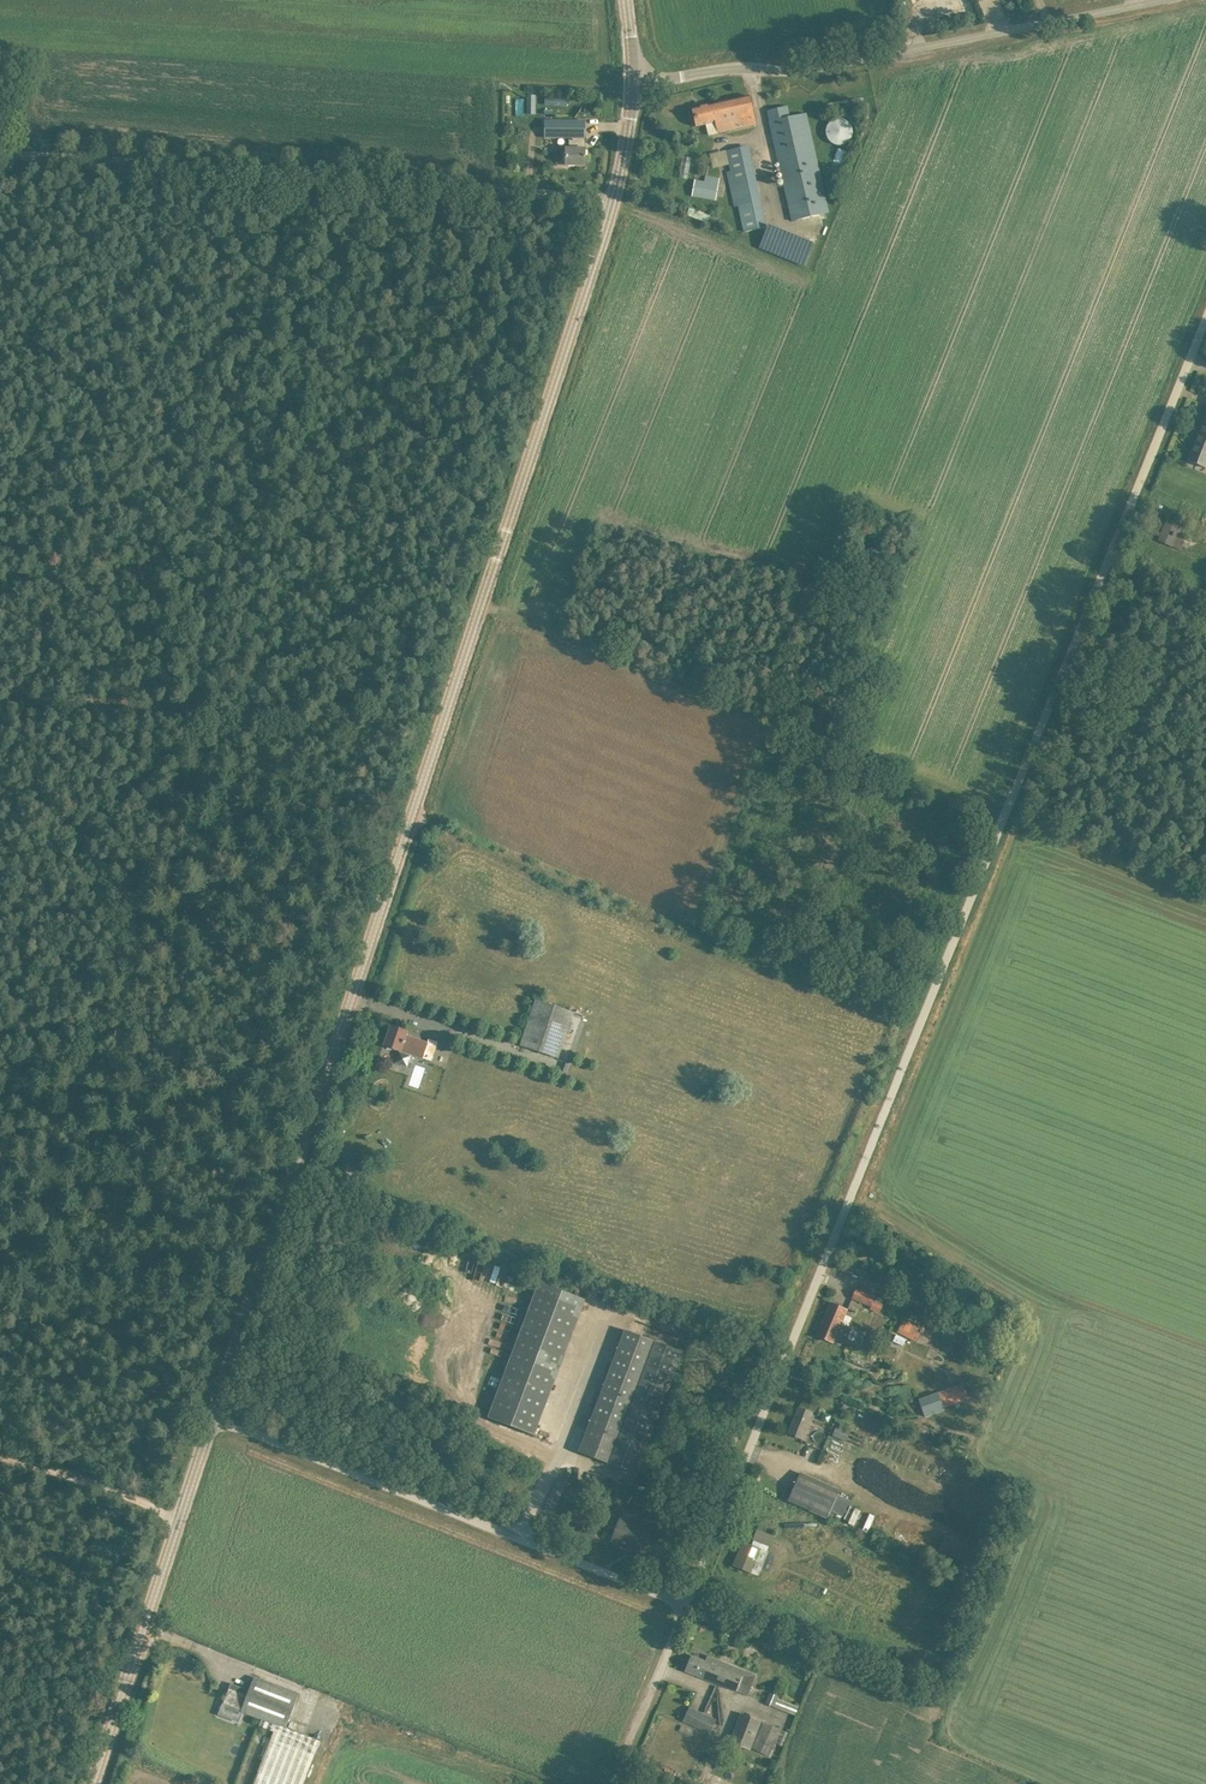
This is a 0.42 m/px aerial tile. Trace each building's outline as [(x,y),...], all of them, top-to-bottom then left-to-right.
[(526,96),(526,115),(534,115),(534,96),(526,96)] [(756,124),(749,96),(692,109),(696,127),(704,125),(707,135),(756,124)] [(828,213),(808,124),(806,113),(791,116),(789,105),(767,110),(770,121),(769,121),(791,222),(828,213)] [(838,147),(853,132),(839,117),(823,131),(838,147)] [(585,121),(544,121),(544,137),(574,138),(574,149),(566,149),(566,165),(585,165),(585,149),(584,149),(585,138),(585,121)] [(744,231),(767,226),(749,145),(710,153),(713,167),(729,164),(731,170),(727,171),(735,206),(739,205),(744,231)] [(692,195),(716,200),(720,178),(707,175),(706,181),(695,179),(692,195)] [(1187,461),(1205,468),(1205,467),(1205,414),(1187,461)] [(1190,527),(1167,517),(1157,540),(1180,550),(1190,527)] [(520,1044),(558,1057),(575,1011),(536,997),(520,1044)] [(396,1062),(408,1067),(412,1054),(422,1058),(427,1043),(406,1035),(407,1031),(391,1026),(385,1045),(400,1050),(396,1062)] [(414,1057),(410,1085),(422,1087),(426,1058),(414,1057)] [(536,1436),(578,1297),(530,1282),(487,1421),(536,1436)] [(926,1286),(922,1295),(935,1301),(939,1292),(926,1286)] [(852,1298),(864,1304),(869,1293),(856,1287),(852,1298)] [(831,1302),(816,1336),(840,1346),(848,1327),(841,1324),(847,1309),(831,1302)] [(917,1317),(911,1314),(908,1319),(915,1322),(917,1317)] [(904,1320),(898,1332),(917,1341),(921,1332),(916,1330),(918,1327),(904,1320)] [(628,1332),(627,1331),(583,1451),(641,1475),(686,1353),(628,1332)] [(969,1398),(963,1382),(922,1397),(928,1414),(945,1408),(944,1407),(969,1398)] [(788,1434),(802,1439),(812,1412),(799,1407),(788,1434)] [(837,1425),(833,1435),(846,1441),(851,1431),(837,1425)] [(834,1513),(843,1517),(850,1500),(838,1495),(840,1491),(800,1473),(788,1500),(831,1520),(834,1513)] [(650,1474),(646,1485),(658,1489),(662,1479),(650,1474)] [(581,1484),(579,1489),(586,1492),(588,1487),(581,1484)] [(620,1519),(612,1540),(642,1551),(643,1548),(646,1550),(649,1543),(645,1541),(650,1530),(620,1519)] [(769,1546),(773,1536),(758,1530),(754,1539),(769,1546)] [(735,1565),(751,1571),(757,1574),(766,1552),(744,1543),(735,1565)] [(907,1652),(897,1651),(896,1661),(911,1663),(912,1649),(907,1649),(907,1652)] [(685,1671),(748,1696),(756,1675),(712,1657),(710,1662),(691,1655),(685,1671)] [(299,1694),(265,1681),(254,1677),(247,1694),(229,1687),(223,1703),(275,1723),(286,1727),(299,1694)] [(766,1702),(796,1714),(799,1706),(780,1699),(781,1696),(770,1692),(766,1702)] [(717,1719),(690,1706),(684,1720),(711,1732),(717,1719)] [(762,1720),(741,1712),(730,1741),(751,1749),(762,1720)] [(789,1732),(764,1721),(753,1747),(771,1755),(776,1742),(784,1745),(789,1732)] [(270,1736),(252,1783),(304,1783),(320,1741),(286,1728),(286,1727),(275,1723),(270,1736)] [(693,1731),(681,1725),(679,1731),(690,1737),(693,1731)]
